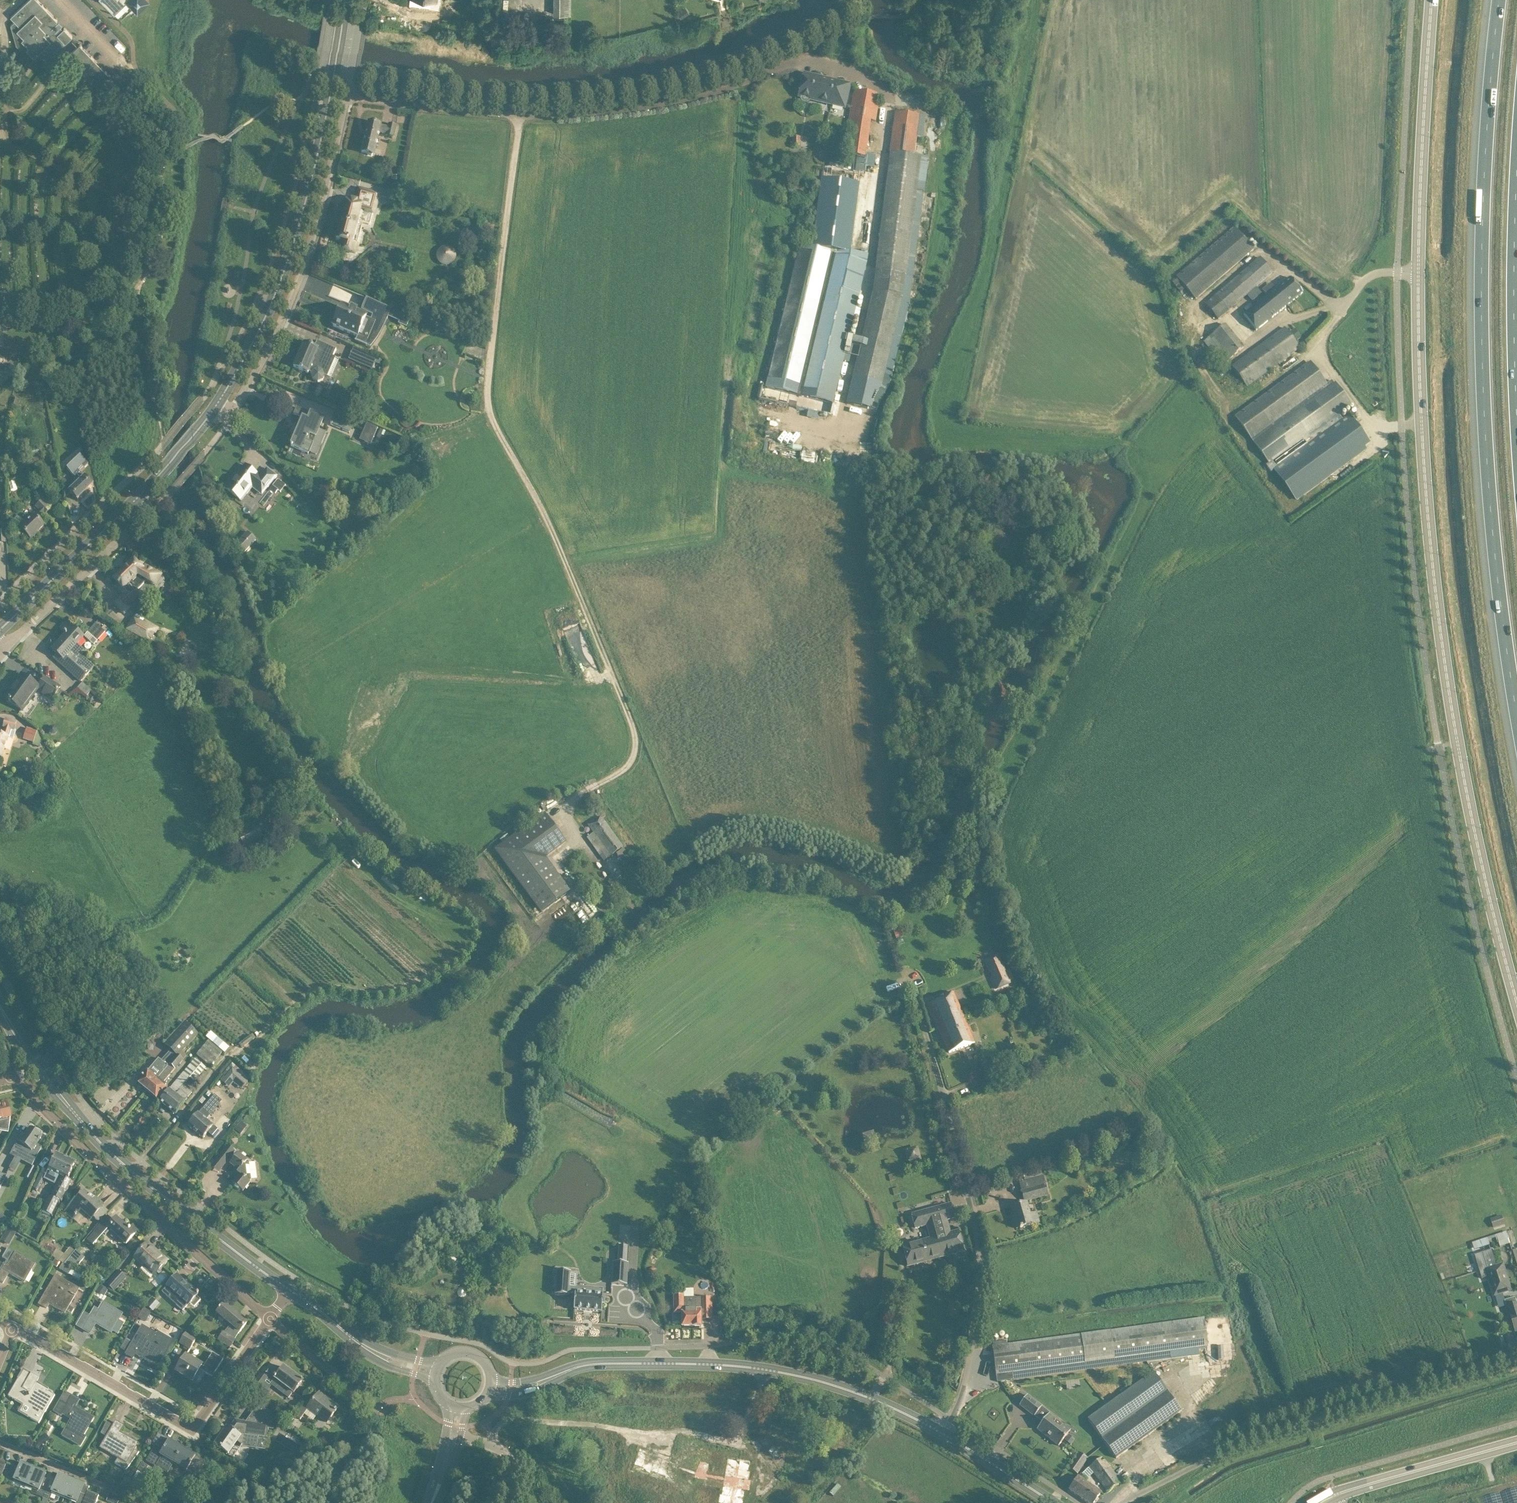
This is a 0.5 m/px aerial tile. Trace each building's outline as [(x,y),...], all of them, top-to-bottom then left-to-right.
[(72,36),(64,27),(63,28),(56,21),(57,20),(40,1),(38,0),(28,0),(11,16),(15,21),(11,25),(16,45),(23,52),(27,49),(34,57),(41,49),(48,56),(64,41),(65,42),(70,38),(72,36)] [(113,7),(115,4),(122,11),(126,16),(132,10),(133,9),(139,3),(140,2),(139,2),(141,0),(107,0),(113,7)] [(681,19),(687,15),(683,9),(677,13),(681,19)] [(74,72),(90,88),(95,84),(101,90),(113,78),(107,72),(106,71),(105,71),(100,66),(80,44),(78,46),(68,56),(79,67),(74,72)] [(849,83),(838,80),(822,76),(816,74),(805,71),(799,96),(802,97),(801,99),(803,101),(807,102),(809,101),(809,99),(810,99),(813,100),(832,104),(843,107),(845,96),(848,86),(849,83)] [(850,155),(865,157),(870,120),(875,121),(877,106),(878,101),(879,98),(877,96),(857,92),(854,94),(853,101),(853,104),(848,132),(853,133),(850,155)] [(890,152),(923,156),(925,137),(923,137),(926,116),(895,112),(890,152)] [(381,125),(369,122),(367,131),(366,135),(362,152),(368,153),(368,155),(372,156),(373,154),(374,155),(380,132),(387,134),(394,136),(394,135),(396,125),(390,124),(389,127),(381,125)] [(800,146),(800,137),(793,137),(793,143),(791,143),(791,146),(793,146),(800,146)] [(906,278),(922,157),(890,153),(875,274),(906,278)] [(823,164),(812,247),(845,252),(856,171),(864,172),(866,157),(865,157),(850,155),(849,165),(849,168),(823,164)] [(392,175),(391,184),(400,185),(401,176),(392,175)] [(348,197),(336,239),(342,240),(340,249),(349,251),(351,252),(353,242),(357,243),(361,228),(362,222),(370,224),(373,214),(373,213),(376,214),(378,205),(379,202),(380,201),(381,194),(367,191),(367,190),(365,190),(358,188),(355,199),(348,197)] [(401,201),(403,193),(389,189),(387,197),(401,201)] [(1177,277),(1196,299),(1253,249),(1235,227),(1177,277)] [(436,251),(443,266),(457,260),(450,245),(436,251)] [(768,381),(766,388),(833,404),(855,311),(864,277),(867,262),(869,255),(851,253),(829,250),(800,246),(796,261),(788,295),(768,381)] [(1218,318),(1265,278),(1273,272),(1260,257),(1206,304),(1218,318)] [(873,293),(853,376),(882,384),(902,300),(903,299),(906,278),(875,274),(873,293)] [(1256,330),(1303,293),(1290,277),(1274,290),(1269,285),(1263,290),(1267,295),(1244,314),(1256,330)] [(392,309),(387,307),(366,298),(361,310),(373,315),(371,319),(344,307),(342,306),(337,316),(333,326),(368,341),(376,322),(385,325),(388,317),(392,309)] [(1239,351),(1244,347),(1225,324),(1220,328),(1210,336),(1228,360),(1239,351)] [(1249,384),(1291,354),(1299,348),(1284,328),(1244,357),(1234,364),(1248,383),(1249,384)] [(294,367),(303,371),(308,373),(309,371),(313,373),(312,375),(313,380),(318,382),(323,380),(325,375),(328,377),(336,358),(333,356),(336,349),(317,341),(315,347),(304,342),(294,367)] [(375,363),(378,357),(362,350),(357,362),(373,369),(375,363)] [(1238,414),(1235,416),(1269,463),(1266,465),(1271,472),(1274,470),(1296,501),(1367,449),(1366,447),(1371,443),(1349,414),(1342,419),(1339,415),(1343,412),(1351,406),(1332,380),(1326,384),(1310,362),(1302,368),(1238,414)] [(297,407),(296,408),(293,414),(303,418),(291,447),(300,451),(302,452),(302,451),(308,454),(309,452),(314,439),(322,442),(326,432),(319,429),(323,418),(306,411),(297,407)] [(331,424),(350,433),(356,420),(336,410),(330,422),(331,423),(331,424)] [(375,436),(378,428),(367,423),(363,431),(375,436)] [(78,475),(80,477),(79,478),(81,480),(69,491),(78,500),(79,498),(83,493),(84,494),(94,485),(85,476),(83,474),(81,472),(89,465),(80,456),(67,469),(75,477),(78,475)] [(257,474),(254,471),(246,465),(237,476),(235,474),(225,487),(232,493),(237,497),(242,490),(247,494),(252,487),(259,492),(264,485),(268,488),(277,476),(267,468),(260,476),(257,474)] [(65,492),(71,486),(63,477),(62,477),(65,492)] [(35,496),(40,501),(36,505),(40,510),(21,527),(31,538),(37,532),(44,525),(39,519),(44,513),(45,514),(50,509),(49,507),(54,502),(46,494),(47,492),(43,488),(35,496)] [(996,527),(991,540),(1005,546),(1010,533),(996,527)] [(248,532),(237,544),(244,552),(256,539),(248,532)] [(973,535),(970,542),(975,544),(978,538),(973,535)] [(1020,562),(1028,566),(1033,555),(1025,551),(1020,562)] [(955,570),(964,573),(967,564),(966,563),(966,561),(958,558),(955,570)] [(115,604),(122,611),(128,606),(125,603),(133,595),(132,593),(133,592),(134,592),(141,587),(145,582),(156,586),(162,576),(145,566),(143,569),(134,560),(114,579),(121,587),(120,588),(125,595),(115,604)] [(1007,578),(1000,581),(1005,591),(1012,587),(1007,578)] [(84,637),(75,630),(68,623),(67,624),(61,630),(65,634),(66,635),(63,639),(63,638),(53,650),(53,651),(54,650),(60,656),(64,659),(78,644),(84,637)] [(88,632),(98,640),(106,631),(96,623),(88,632)] [(149,645),(156,633),(142,624),(135,636),(149,645)] [(60,662),(74,674),(82,681),(95,666),(87,659),(82,655),(86,651),(78,644),(64,659),(60,656),(57,659),(60,662)] [(9,701),(11,702),(11,701),(20,708),(31,693),(33,695),(38,688),(53,698),(61,686),(46,676),(41,683),(37,680),(34,684),(24,676),(16,686),(17,686),(13,690),(11,689),(11,690),(6,697),(9,700),(9,701)] [(83,682),(78,688),(87,696),(92,691),(83,682)] [(8,737),(13,739),(16,730),(14,729),(17,723),(6,720),(4,726),(6,727),(3,735),(0,734),(0,757),(1,757),(8,737)] [(41,739),(37,731),(37,730),(33,742),(33,745),(38,746),(39,747),(41,739)] [(181,736),(187,750),(195,746),(189,732),(181,736)] [(242,789),(237,780),(225,787),(230,796),(242,789)] [(546,857),(566,842),(545,814),(495,851),(516,879),(532,900),(556,882),(540,861),(546,857)] [(616,853),(623,848),(601,816),(589,824),(595,832),(587,837),(604,860),(611,855),(612,856),(616,853)] [(239,835),(244,845),(263,835),(258,825),(239,835)] [(619,874),(608,882),(611,886),(622,878),(619,874)] [(1015,982),(1011,969),(1006,971),(999,953),(984,959),(995,989),(1015,982)] [(949,1053),(975,1043),(954,994),(928,1005),(949,1053)] [(151,1020),(144,1027),(149,1032),(155,1025),(151,1020)] [(198,1034),(196,1033),(185,1022),(177,1031),(165,1043),(171,1049),(178,1054),(179,1055),(182,1051),(198,1034)] [(208,1042),(197,1054),(211,1066),(223,1051),(209,1040),(208,1042)] [(147,1090),(178,1054),(171,1049),(161,1060),(159,1059),(151,1067),(149,1071),(148,1070),(144,1074),(137,1082),(147,1090)] [(184,1060),(179,1055),(178,1054),(147,1090),(157,1099),(164,1091),(168,1087),(163,1083),(175,1069),(184,1060)] [(174,1113),(181,1106),(188,1097),(180,1090),(190,1078),(193,1081),(206,1067),(195,1058),(159,1101),(174,1113)] [(237,1087),(240,1090),(251,1078),(234,1063),(220,1079),(234,1091),(237,1087)] [(206,1119),(214,1110),(222,1101),(214,1094),(199,1113),(198,1113),(188,1125),(203,1138),(208,1132),(213,1136),(218,1130),(214,1126),(206,1119)] [(11,1117),(7,1102),(6,1102),(6,1103),(0,1104),(0,1131),(9,1132),(11,1117)] [(247,1125),(243,1122),(241,1121),(234,1129),(241,1134),(247,1126),(247,1125)] [(15,1157),(10,1168),(16,1158),(18,1159),(19,1158),(18,1158),(19,1156),(33,1163),(31,1166),(32,1166),(42,1147),(41,1147),(41,1148),(36,1145),(42,1136),(31,1128),(25,1136),(23,1135),(18,1141),(19,1142),(17,1145),(15,1145),(10,1155),(15,1157)] [(227,1161),(233,1153),(235,1151),(228,1145),(220,1155),(227,1161)] [(906,1150),(907,1163),(920,1161),(918,1149),(906,1150)] [(68,1179),(76,1163),(57,1153),(52,1162),(48,1170),(48,1171),(44,1179),(51,1183),(55,1185),(56,1185),(56,1186),(51,1196),(43,1211),(52,1216),(61,1200),(61,1201),(62,1201),(68,1190),(72,1181),(68,1179)] [(243,1191),(249,1183),(250,1182),(250,1181),(251,1179),(249,1162),(247,1161),(248,1160),(238,1153),(230,1163),(236,1168),(234,1169),(235,1176),(237,1178),(233,1183),(243,1191)] [(1024,1201),(1049,1195),(1043,1175),(1043,1176),(1019,1182),(1024,1201)] [(75,1200),(66,1211),(73,1218),(81,1209),(92,1219),(94,1217),(99,1222),(109,1211),(104,1206),(92,1196),(91,1196),(90,1196),(89,1196),(85,1192),(78,1199),(76,1201),(75,1200)] [(915,1228),(927,1225),(936,1223),(945,1220),(955,1218),(951,1203),(911,1214),(915,1228)] [(1022,1227),(1026,1226),(1034,1224),(1034,1223),(1038,1222),(1036,1213),(1030,1215),(1027,1203),(1012,1207),(1015,1219),(1014,1219),(1017,1228),(1020,1227),(1020,1228),(1023,1228),(1022,1227)] [(1502,1215),(1491,1219),(1494,1228),(1505,1224),(1502,1215)] [(116,1218),(114,1221),(108,1216),(101,1224),(95,1231),(88,1240),(93,1245),(101,1236),(104,1233),(106,1235),(111,1229),(127,1243),(132,1238),(138,1230),(133,1225),(130,1228),(130,1227),(128,1229),(116,1218)] [(485,1227),(479,1221),(471,1229),(477,1235),(485,1227)] [(931,1238),(903,1246),(908,1266),(964,1251),(958,1231),(940,1236),(936,1223),(927,1225),(931,1238)] [(1,1240),(9,1245),(16,1234),(8,1229),(1,1240)] [(1473,1242),(1475,1246),(1508,1235),(1506,1232),(1473,1242)] [(52,1256),(53,1256),(57,1249),(46,1242),(41,1249),(52,1256)] [(141,1250),(135,1257),(144,1265),(141,1269),(151,1277),(156,1271),(156,1272),(157,1272),(159,1274),(161,1272),(167,1261),(161,1255),(161,1254),(159,1256),(153,1251),(154,1249),(148,1243),(141,1250)] [(65,1254),(57,1249),(52,1256),(64,1264),(75,1250),(71,1246),(65,1254)] [(32,1270),(31,1269),(35,1264),(8,1248),(2,1257),(7,1260),(0,1272),(0,1280),(3,1282),(3,1283),(11,1268),(15,1270),(14,1271),(13,1273),(12,1275),(24,1282),(31,1271),(32,1271),(32,1270)] [(1492,1249),(1483,1252),(1487,1268),(1490,1276),(1495,1295),(1512,1289),(1504,1262),(1497,1265),(1492,1249)] [(77,1266),(85,1258),(77,1250),(69,1258),(74,1263),(77,1266)] [(1483,1252),(1475,1255),(1482,1278),(1490,1276),(1487,1268),(1483,1252)] [(52,1264),(57,1267),(60,1262),(55,1259),(52,1264)] [(613,1262),(611,1284),(626,1285),(628,1263),(613,1262)] [(63,1263),(60,1269),(69,1274),(72,1269),(63,1263)] [(83,1275),(72,1269),(69,1274),(80,1281),(83,1275)] [(557,1269),(555,1294),(568,1295),(569,1292),(575,1293),(573,1309),(601,1311),(602,1302),(604,1302),(604,1295),(603,1295),(603,1293),(602,1293),(602,1288),(593,1287),(585,1287),(584,1291),(584,1292),(576,1291),(576,1286),(577,1274),(571,1273),(570,1273),(571,1270),(557,1269)] [(656,1269),(648,1271),(651,1282),(659,1279),(656,1269)] [(114,1291),(115,1291),(126,1278),(119,1272),(107,1285),(114,1291)] [(101,1273),(97,1278),(102,1283),(107,1278),(101,1273)] [(177,1275),(162,1292),(183,1310),(190,1303),(197,1296),(200,1293),(198,1292),(191,1286),(191,1287),(177,1275)] [(74,1309),(69,1306),(78,1289),(56,1276),(51,1284),(55,1286),(52,1292),(48,1289),(40,1304),(46,1307),(46,1308),(47,1308),(49,1303),(55,1293),(58,1295),(53,1305),(65,1312),(66,1310),(72,1313),(74,1309)] [(105,1296),(108,1290),(100,1285),(96,1291),(105,1296)] [(694,1297),(684,1297),(684,1294),(674,1294),(674,1303),(674,1313),(682,1313),(682,1326),(693,1326),(693,1327),(701,1326),(701,1318),(704,1318),(704,1320),(712,1320),(712,1315),(712,1310),(712,1297),(701,1297),(701,1301),(697,1301),(697,1297),(694,1297)] [(153,1297),(146,1305),(153,1311),(160,1304),(153,1297)] [(1515,1297),(1505,1300),(1507,1307),(1506,1307),(1509,1316),(1511,1316),(1516,1331),(1516,1302),(1515,1297)] [(103,1303),(103,1304),(98,1301),(95,1307),(99,1309),(95,1317),(91,1315),(88,1320),(83,1329),(84,1329),(90,1332),(90,1333),(98,1319),(102,1321),(101,1322),(102,1322),(100,1324),(99,1325),(111,1332),(113,1330),(117,1333),(122,1324),(123,1323),(118,1320),(122,1314),(103,1303)] [(217,1312),(231,1324),(223,1333),(219,1340),(231,1347),(235,1340),(240,1331),(248,1323),(225,1303),(221,1308),(220,1307),(219,1309),(220,1310),(217,1312)] [(138,1318),(151,1324),(156,1314),(143,1308),(138,1318)] [(996,1374),(1001,1373),(1208,1345),(1204,1317),(1141,1326),(992,1346),(996,1374)] [(137,1335),(141,1337),(138,1342),(134,1340),(126,1354),(127,1354),(133,1357),(133,1358),(136,1353),(151,1362),(148,1367),(154,1370),(172,1340),(158,1332),(157,1335),(142,1326),(137,1335)] [(179,1343),(190,1349),(197,1338),(186,1331),(179,1343)] [(223,1359),(215,1354),(213,1352),(204,1367),(186,1356),(182,1362),(177,1371),(180,1373),(193,1380),(200,1369),(212,1377),(223,1359)] [(294,1393),(297,1389),(303,1381),(284,1367),(276,1377),(275,1376),(274,1377),(270,1375),(271,1373),(265,1368),(254,1382),(261,1387),(266,1380),(271,1383),(271,1384),(288,1397),(292,1392),(294,1393)] [(1176,1403),(1168,1392),(1154,1372),(1121,1395),(1088,1419),(1102,1439),(1106,1444),(1110,1450),(1116,1458),(1182,1411),(1176,1403)] [(18,1379),(9,1396),(16,1400),(16,1401),(19,1396),(26,1400),(23,1405),(32,1409),(28,1416),(28,1417),(39,1423),(55,1395),(48,1391),(47,1390),(48,1389),(41,1385),(40,1384),(37,1382),(39,1378),(32,1373),(26,1382),(19,1378),(18,1379)] [(319,1393),(312,1403),(308,1408),(327,1422),(335,1412),(337,1411),(336,1410),(338,1408),(332,1403),(331,1402),(330,1404),(318,1395),(320,1393),(319,1393)] [(1027,1395),(1020,1405),(1034,1416),(1042,1406),(1027,1395)] [(72,1397),(72,1396),(67,1404),(61,1401),(61,1400),(54,1412),(62,1417),(63,1415),(64,1412),(72,1417),(70,1419),(66,1427),(61,1435),(80,1446),(86,1436),(85,1436),(85,1437),(83,1435),(88,1426),(93,1418),(86,1413),(85,1415),(82,1413),(83,1412),(75,1407),(79,1400),(78,1400),(78,1401),(72,1397)] [(274,1427),(279,1418),(258,1404),(246,1422),(236,1421),(230,1429),(227,1427),(215,1444),(224,1450),(228,1453),(237,1441),(242,1445),(241,1447),(256,1449),(258,1437),(264,1437),(266,1425),(274,1427)] [(303,1405),(295,1415),(299,1419),(307,1409),(303,1405)] [(1071,1430),(1065,1426),(1049,1414),(1037,1429),(1059,1446),(1063,1440),(1068,1433),(1071,1430)] [(121,1485),(127,1488),(142,1462),(142,1461),(149,1449),(129,1438),(135,1428),(126,1424),(127,1423),(115,1416),(109,1427),(108,1426),(105,1432),(124,1443),(125,1441),(132,1445),(118,1469),(127,1474),(121,1485)] [(41,1446),(48,1441),(44,1435),(37,1440),(35,1447),(40,1449),(41,1446)] [(166,1441),(167,1440),(161,1437),(156,1446),(147,1460),(153,1464),(157,1466),(168,1473),(170,1470),(174,1462),(182,1448),(170,1441),(171,1440),(170,1440),(168,1442),(166,1441)] [(183,1481),(189,1485),(202,1461),(196,1458),(195,1457),(196,1455),(195,1455),(194,1456),(182,1448),(174,1462),(186,1470),(185,1472),(187,1474),(183,1481)] [(753,1461),(727,1456),(723,1475),(709,1473),(711,1460),(699,1458),(697,1469),(682,1466),(684,1458),(637,1449),(633,1469),(665,1475),(664,1479),(677,1481),(678,1475),(709,1481),(708,1483),(721,1486),(718,1502),(745,1502),(753,1461)] [(1077,1473),(1088,1458),(1080,1452),(1069,1468),(1077,1473)] [(1121,1482),(1103,1456),(1090,1466),(1108,1492),(1121,1482)] [(15,1479),(19,1481),(27,1484),(33,1468),(21,1463),(20,1467),(19,1468),(13,1465),(13,1464),(6,1482),(13,1484),(15,1479)] [(138,1472),(143,1475),(149,1466),(144,1463),(138,1472)] [(46,1474),(46,1473),(33,1468),(27,1484),(28,1484),(27,1486),(33,1488),(32,1491),(31,1492),(43,1497),(50,1480),(44,1478),(45,1477),(44,1477),(46,1473),(46,1474)] [(59,1475),(53,1472),(51,1477),(50,1480),(43,1497),(43,1498),(41,1502),(48,1502),(49,1500),(52,1492),(61,1495),(65,1497),(72,1480),(59,1475)] [(1088,1502),(1094,1502),(1101,1492),(1078,1476),(1069,1489),(1088,1502)] [(82,1490),(82,1489),(84,1485),(72,1480),(65,1497),(76,1502),(97,1502),(96,1502),(99,1496),(86,1490),(86,1491),(82,1490)] [(110,1502),(118,1502),(127,1488),(121,1485),(114,1483),(107,1501),(110,1502)]
